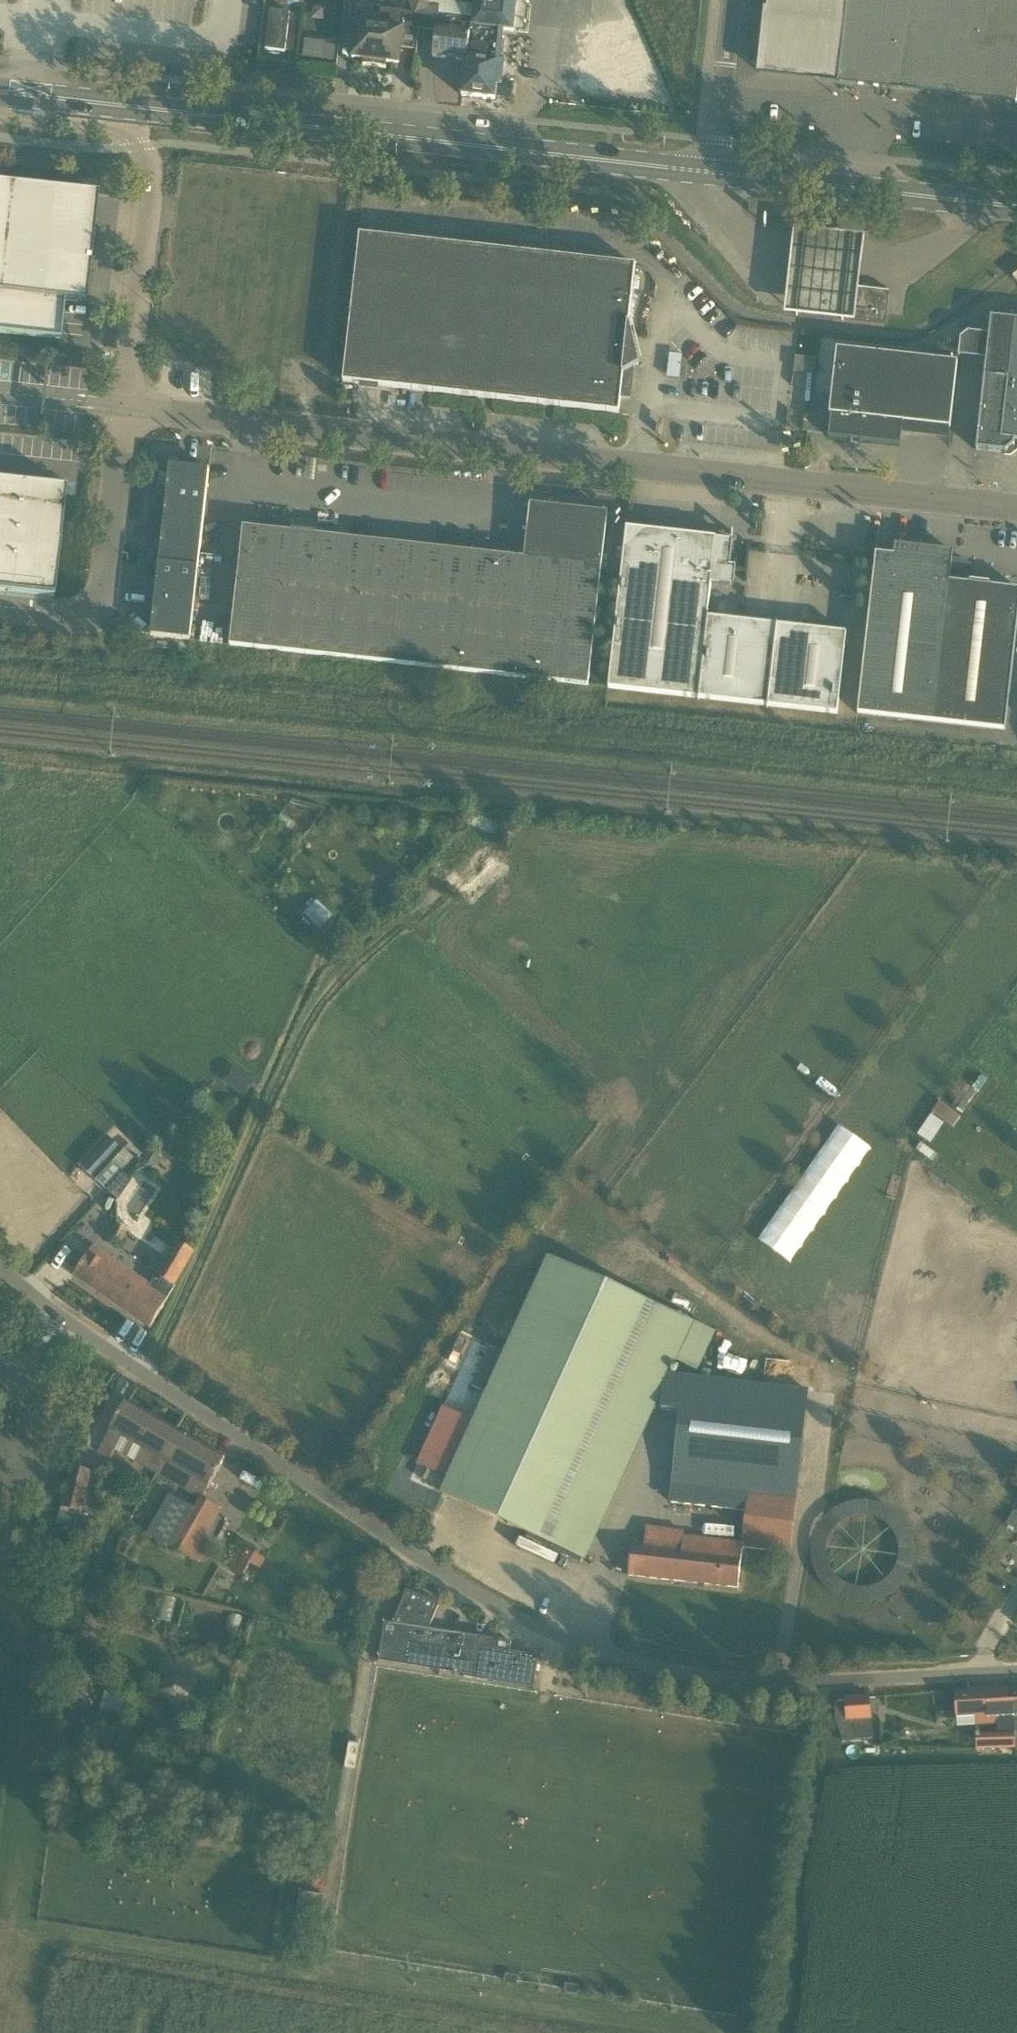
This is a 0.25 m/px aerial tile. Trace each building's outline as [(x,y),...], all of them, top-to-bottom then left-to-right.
[(413,13),(414,14),(431,8),(431,7),(438,0),(408,0),(413,13)] [(503,30),(513,31),(517,0),(474,0),(471,19),(466,60),(462,95),(495,99),(503,30)] [(756,74),(837,83),(1016,103),(1016,99),(1016,0),(765,0),(756,74)] [(373,65),(375,65),(381,9),(380,16),(359,13),(359,6),(345,4),(341,36),(354,38),(352,57),(364,58),(363,63),(363,65),(366,65),(370,65),(373,65)] [(413,13),(381,9),(375,65),(376,66),(376,65),(380,66),(383,67),(386,68),(386,66),(387,61),(399,63),(401,43),(418,45),(420,29),(420,28),(414,14),(413,13)] [(466,60),(471,19),(438,15),(433,56),(466,60)] [(0,183),(0,332),(60,339),(64,300),(86,303),(97,194),(0,183)] [(783,311),(851,319),(853,301),(855,288),(861,234),(793,225),(783,311)] [(343,382),(619,413),(624,373),(636,265),(360,234),(343,382)] [(855,288),(853,301),(851,319),(886,323),(889,292),(855,288)] [(976,448),(976,449),(1006,453),(1014,446),(1015,440),(1016,441),(1016,320),(1015,320),(1008,378),(984,376),(976,448)] [(903,423),(950,428),(959,347),(935,344),(933,360),(837,349),(829,414),(831,415),(829,437),(900,445),(903,423)] [(158,564),(198,568),(209,469),(169,464),(158,564)] [(53,596),(65,487),(0,480),(0,591),(53,596)] [(438,668),(589,685),(602,566),(606,532),(608,512),(530,504),(524,557),(451,549),(438,668)] [(438,668),(451,549),(243,526),(233,617),(230,645),(438,668)] [(609,688),(719,700),(728,619),(708,617),(709,615),(708,615),(711,583),(734,585),(736,567),(730,566),(732,548),(732,541),(660,533),(660,528),(647,527),(646,532),(627,529),(628,528),(626,528),(609,688)] [(876,553),(858,714),(1006,730),(1016,628),(1016,589),(993,586),(993,585),(989,586),(970,584),(967,583),(950,581),(953,551),(895,545),(894,555),(876,553)] [(198,568),(158,564),(150,635),(190,640),(193,611),(198,568)] [(115,637),(129,639),(131,621),(116,619),(115,637)] [(776,625),(728,619),(719,700),(838,713),(846,633),(777,625),(777,623),(776,623),(776,625)] [(480,812),(476,822),(485,826),(490,816),(480,812)] [(234,1067),(223,1081),(242,1096),(253,1082),(234,1067)] [(939,1100),(916,1131),(929,1141),(945,1119),(952,1125),(959,1115),(939,1100)] [(124,1150),(119,1146),(106,1135),(79,1164),(106,1189),(122,1171),(125,1173),(142,1154),(130,1143),(124,1150)] [(121,1245),(128,1232),(115,1225),(108,1238),(121,1245)] [(150,1328),(169,1297),(196,1252),(176,1240),(147,1290),(131,1278),(134,1273),(111,1258),(108,1262),(90,1250),(74,1275),(150,1328)] [(571,1552),(557,1546),(664,1310),(551,1258),(443,1494),(428,1487),(416,1514),(559,1578),(571,1552)] [(487,1348),(469,1387),(482,1393),(500,1354),(487,1348)] [(695,1379),(667,1376),(666,1375),(662,1409),(681,1411),(677,1445),(670,1503),(747,1512),(749,1491),(796,1496),(808,1391),(695,1379)] [(157,1473),(157,1472),(162,1462),(180,1432),(126,1401),(110,1430),(103,1454),(111,1458),(115,1449),(157,1473)] [(458,1414),(440,1454),(454,1460),(472,1420),(458,1414)] [(180,1432),(162,1462),(208,1488),(225,1458),(180,1432)] [(72,1468),(62,1508),(81,1513),(91,1473),(72,1468)] [(790,1549),(796,1496),(749,1491),(747,1512),(743,1543),(743,1544),(790,1549)] [(170,1494),(147,1534),(171,1547),(194,1507),(170,1494)] [(194,1507),(171,1547),(191,1559),(201,1540),(191,1534),(209,1503),(202,1499),(200,1497),(194,1507)] [(826,1543),(839,1583),(858,1584),(858,1599),(869,1596),(878,1596),(909,1586),(909,1541),(896,1501),(861,1501),(818,1515),(826,1540),(826,1543)] [(738,1587),(743,1544),(743,1543),(683,1536),(682,1546),(633,1540),(628,1575),(738,1587)] [(261,1567),(265,1559),(240,1546),(228,1568),(243,1577),(251,1561),(261,1567)] [(440,1603),(407,1589),(393,1622),(385,1621),(379,1661),(380,1661),(381,1655),(465,1669),(464,1677),(534,1688),(539,1656),(510,1651),(511,1641),(429,1628),(440,1603)] [(156,1691),(177,1708),(194,1687),(173,1670),(156,1691)] [(1008,1701),(1007,1688),(956,1691),(954,1691),(956,1723),(974,1722),(1006,1720),(1007,1732),(998,1732),(999,1748),(1015,1747),(1013,1714),(1013,1701),(1008,1701)] [(1007,1688),(1008,1701),(1013,1701),(1013,1714),(1015,1747),(1015,1750),(1016,1750),(1016,1688),(1007,1688)] [(871,1718),(870,1697),(845,1699),(846,1720),(871,1718)]
